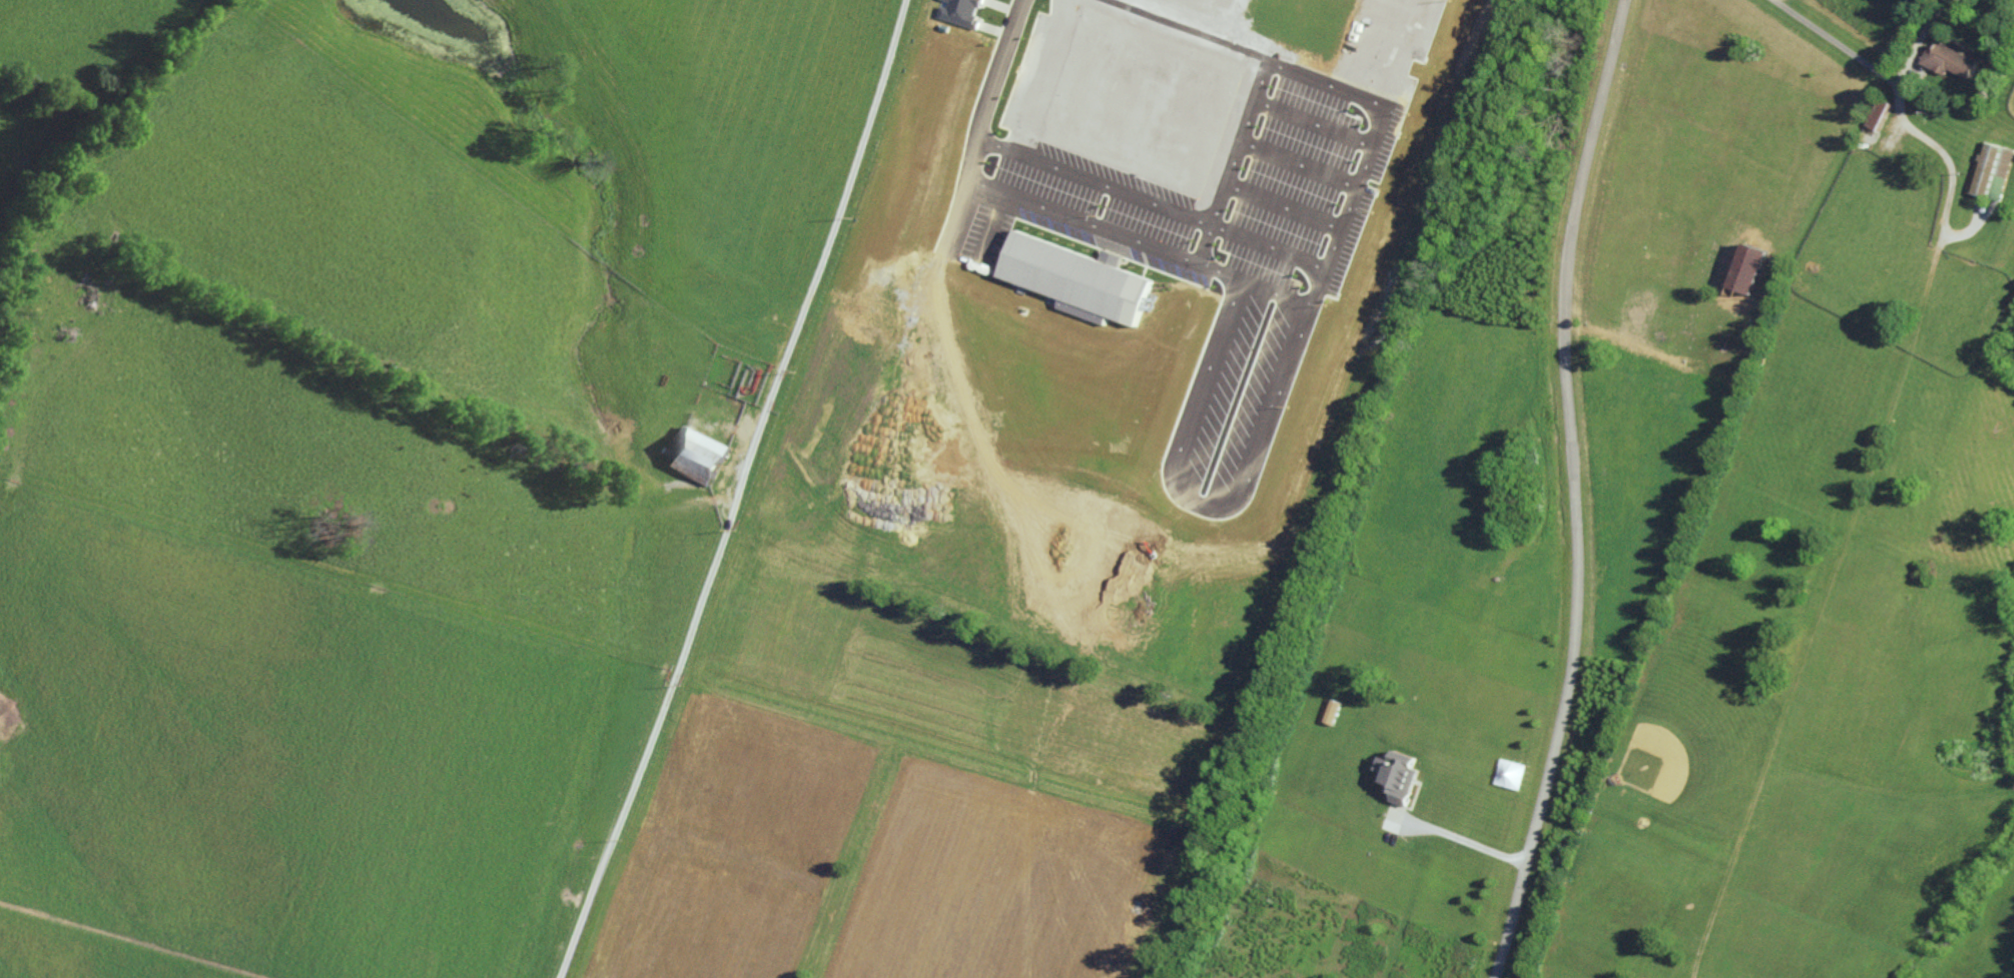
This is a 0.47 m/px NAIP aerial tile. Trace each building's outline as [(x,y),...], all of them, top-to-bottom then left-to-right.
[(975,30),(978,19),(974,18),(980,0),(941,0),(947,2),(946,8),(939,6),(936,18),(975,30)] [(1919,64),(1945,76),(1947,70),(1968,80),(1978,60),(1935,40),(1932,48),(1927,46),(1919,64)] [(1889,105),(1879,100),(1866,124),(1876,129),(1889,105)] [(1972,192),(2001,199),(2013,150),(1984,143),(1972,192)] [(995,279),(1056,298),(1052,309),(1101,325),(1103,318),(1133,327),(1148,280),(1114,269),(1118,256),(1099,250),(1096,259),(1010,232),(995,279)] [(1767,251),(1743,244),(1727,296),(1751,303),(1767,251)] [(729,446),(686,426),(667,467),(711,487),(729,446)] [(1407,807),(1419,770),(1413,768),(1416,758),(1392,751),(1389,760),(1378,757),(1374,770),(1380,772),(1377,782),(1388,785),(1386,791),(1392,793),(1390,802),(1407,807)]
